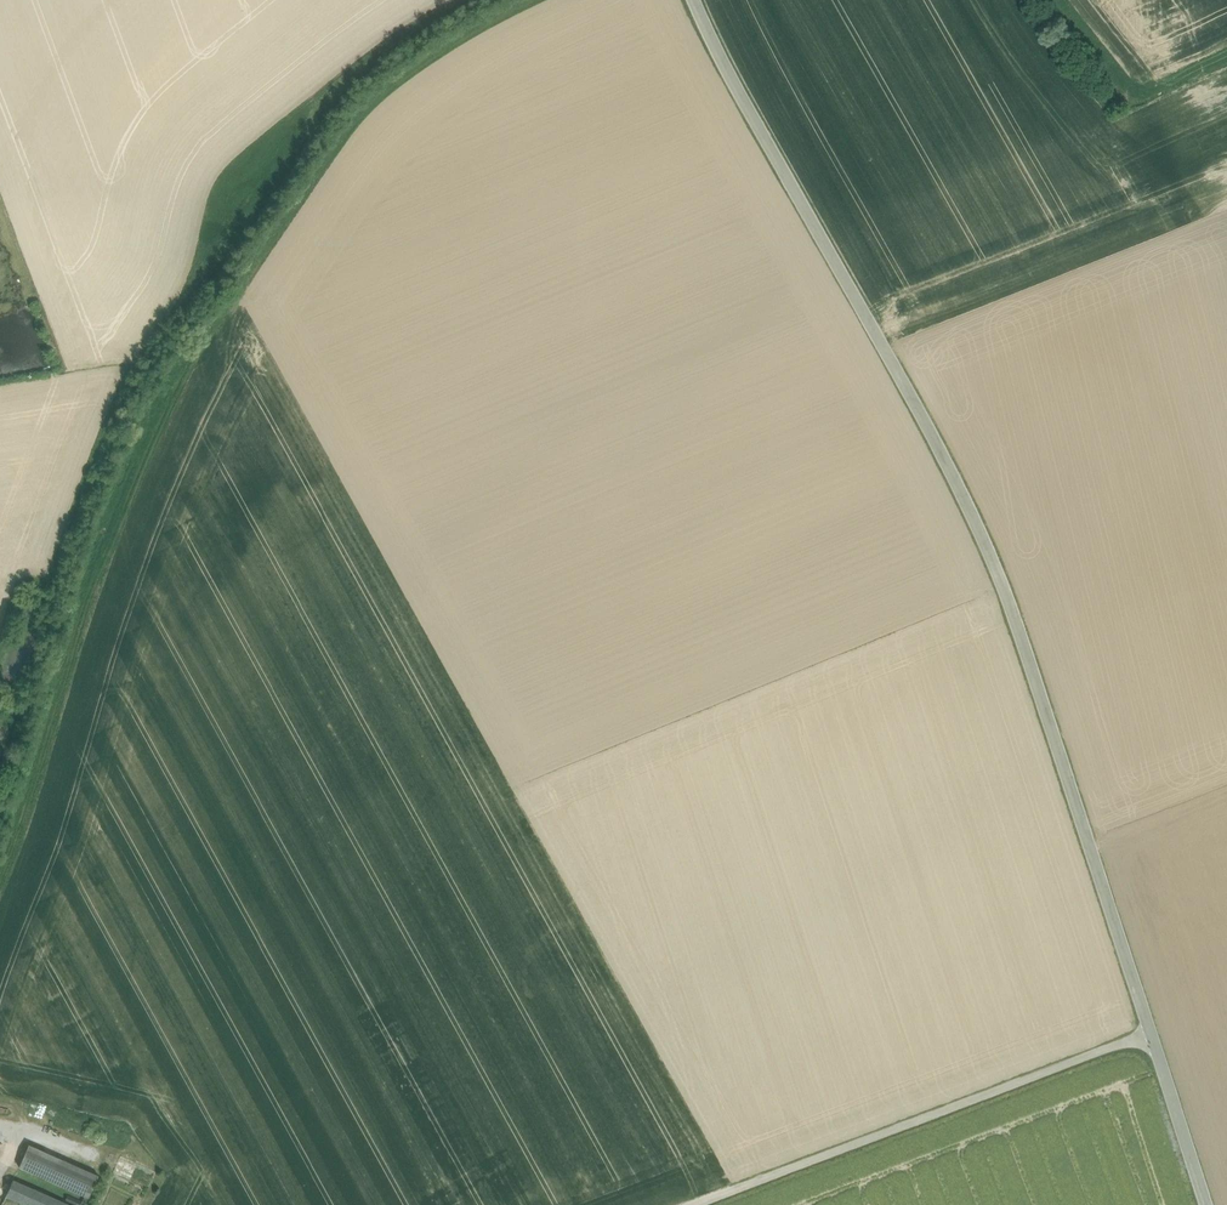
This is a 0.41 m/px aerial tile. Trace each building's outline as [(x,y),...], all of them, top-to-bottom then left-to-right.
[(70,1163),(29,1145),(19,1167),(60,1186),(70,1163)] [(156,1172),(121,1156),(112,1173),(148,1190),(156,1172)] [(98,1176),(70,1163),(60,1186),(84,1196),(88,1198),(98,1176)] [(13,1181),(6,1196),(26,1204),(68,1204),(13,1181)]
